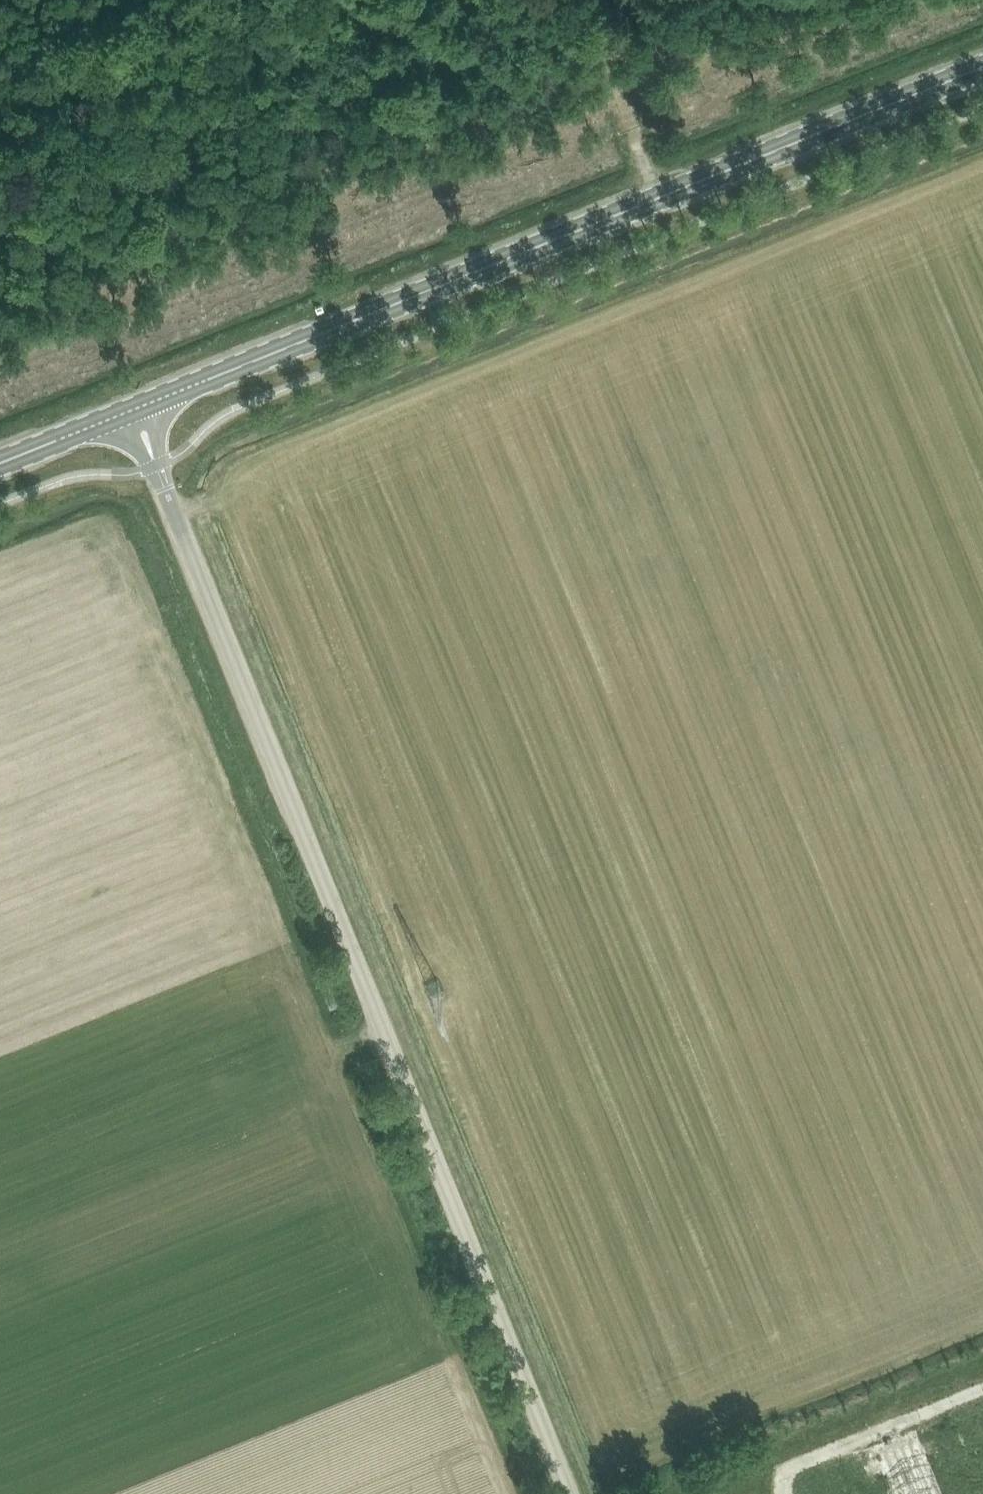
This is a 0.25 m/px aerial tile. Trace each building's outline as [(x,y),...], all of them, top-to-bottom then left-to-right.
[(798,1465),(808,1493),(861,1493),(856,1479),(885,1468),(894,1493),(942,1493),(916,1422),(798,1465)]
